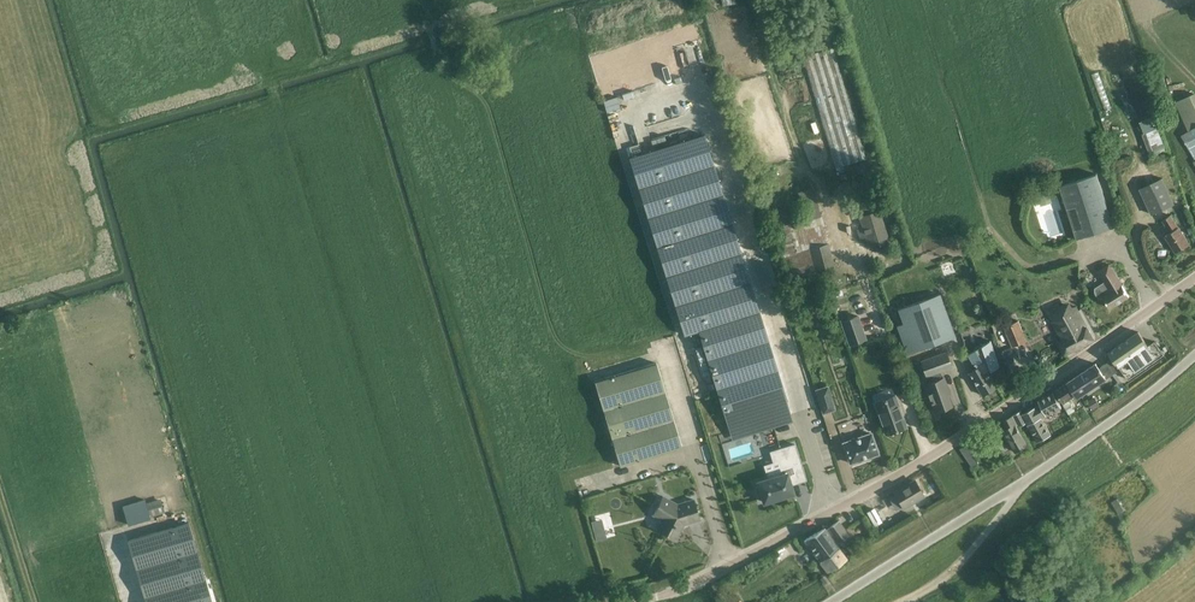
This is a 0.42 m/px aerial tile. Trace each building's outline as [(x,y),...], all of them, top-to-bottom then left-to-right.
[(836,167),(866,159),(833,47),(803,56),(836,167)] [(1194,93),(1176,101),(1189,131),(1181,136),(1194,157),(1194,94),(1194,93)] [(606,112),(620,108),(616,96),(602,101),(606,112)] [(1138,121),(1151,155),(1165,149),(1152,116),(1138,121)] [(684,334),(698,330),(759,310),(755,300),(704,134),(628,158),(684,334)] [(1060,186),(1077,239),(1114,227),(1097,174),(1060,186)] [(1162,178),(1140,188),(1151,214),(1174,204),(1162,178)] [(874,196),(855,203),(863,227),(856,229),(860,239),(865,237),(868,246),(889,239),(874,196)] [(787,279),(835,267),(822,215),(805,219),(788,223),(773,227),(787,279)] [(1162,220),(1170,232),(1165,235),(1176,252),(1189,244),(1179,227),(1178,227),(1171,215),(1162,220)] [(1161,221),(1157,224),(1163,235),(1168,232),(1161,221)] [(1099,271),(1105,282),(1095,288),(1095,291),(1097,295),(1099,297),(1102,298),(1103,297),(1110,308),(1129,296),(1109,264),(1099,271)] [(896,326),(906,354),(955,336),(940,294),(897,309),(902,323),(896,326)] [(1061,306),(1059,303),(1046,310),(1062,339),(1058,341),(1065,355),(1094,340),(1076,307),(1075,307),(1074,306),(1073,307),(1069,301),(1061,306)] [(759,310),(698,330),(730,433),(791,414),(759,310)] [(858,315),(840,321),(849,345),(866,339),(858,315)] [(1004,327),(1012,347),(1028,340),(1020,320),(1004,327)] [(1148,345),(1147,344),(1138,332),(1109,352),(1113,358),(1107,362),(1113,370),(1118,366),(1129,380),(1164,355),(1154,340),(1153,341),(1148,345)] [(1000,365),(990,341),(983,345),(982,344),(975,348),(976,349),(968,354),(976,368),(969,373),(983,396),(998,386),(988,369),(991,368),(993,370),(1000,365)] [(944,378),(942,378),(940,372),(952,367),(946,351),(920,361),(926,377),(931,375),(934,382),(924,385),(934,411),(952,405),(946,390),(948,389),(944,378)] [(594,381),(620,466),(681,447),(656,362),(594,381)] [(1068,382),(1076,395),(1104,377),(1106,379),(1096,363),(1068,382)] [(1068,400),(1076,395),(1068,382),(1056,390),(1063,403),(1069,414),(1075,411),(1068,400)] [(828,385),(815,389),(822,414),(835,410),(828,385)] [(1036,406),(1023,414),(1021,410),(1013,414),(1020,426),(1027,422),(1038,442),(1051,435),(1041,417),(1045,415),(1046,417),(1062,407),(1053,392),(1038,400),(1040,405),(1036,407),(1036,406)] [(886,434),(906,427),(895,395),(874,402),(886,434)] [(1016,452),(1027,446),(1017,424),(1013,416),(1005,421),(1009,428),(1004,430),(1016,452)] [(818,442),(827,440),(824,423),(814,425),(818,442)] [(871,433),(843,443),(850,463),(878,453),(871,433)] [(972,467),(979,463),(972,453),(987,443),(983,436),(976,440),(975,439),(961,449),(972,467)] [(759,499),(762,498),(764,502),(793,493),(791,484),(806,480),(795,444),(770,452),(774,463),(779,461),(783,474),(758,482),(759,487),(756,488),(759,499)] [(915,480),(894,493),(903,508),(924,495),(915,480)] [(676,539),(684,524),(700,519),(694,500),(678,505),(664,497),(654,515),(664,520),(659,529),(676,539)] [(1117,498),(1111,501),(1117,513),(1123,510),(1117,498)] [(164,512),(160,499),(147,503),(151,516),(164,512)] [(868,512),(875,525),(882,522),(874,509),(868,512)] [(595,541),(611,537),(606,517),(590,521),(595,541)] [(849,535),(839,520),(826,529),(824,527),(804,539),(828,572),(847,559),(836,544),(849,535)] [(128,540),(146,601),(212,601),(188,522),(128,540)] [(141,591),(133,592),(134,601),(143,601),(141,591)]
